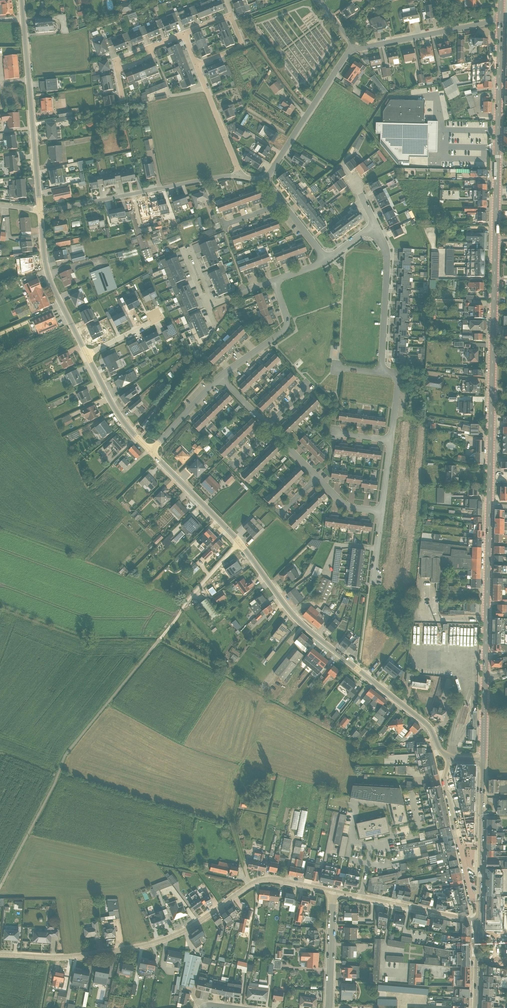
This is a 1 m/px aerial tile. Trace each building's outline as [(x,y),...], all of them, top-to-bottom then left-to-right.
[(234,5),(237,11),(250,6),(248,0),(234,5)] [(14,16),(13,1),(0,2),(0,15),(0,17),(14,16)] [(220,12),(226,10),(223,1),(217,4),(220,12)] [(128,4),(117,4),(117,13),(128,12),(128,4)] [(220,12),(217,4),(210,6),(214,15),(220,12)] [(347,21),(359,12),(354,4),(341,12),(347,21)] [(208,17),(214,15),(210,6),(205,9),(208,17)] [(239,16),(252,11),(250,6),(237,11),(239,16)] [(427,20),(437,18),(434,6),(425,8),(427,20)] [(208,17),(205,9),(199,11),(202,20),(208,17)] [(404,26),(420,23),(418,11),(402,14),(404,26)] [(129,29),(136,26),(131,12),(124,15),(129,29)] [(191,24),(196,22),(192,13),(187,15),(191,24)] [(373,34),(388,30),(384,14),(370,18),(373,34)] [(191,24),(187,15),(181,18),(185,26),(191,24)] [(38,33),(56,31),(55,19),(36,20),(38,33)] [(174,30),(179,28),(176,20),(171,22),(174,30)] [(174,30),(171,22),(164,24),(168,33),(174,30)] [(222,35),(230,31),(227,23),(219,26),(222,35)] [(98,25),(85,29),(86,33),(88,33),(90,37),(91,40),(98,38),(98,36),(96,36),(95,31),(99,30),(98,25)] [(157,38),(163,36),(159,27),(154,29),(157,38)] [(157,38),(154,29),(149,31),(152,40),(157,38)] [(225,42),(233,38),(230,31),(222,35),(225,42)] [(198,43),(207,40),(204,32),(195,35),(198,43)] [(141,44),(146,42),(142,33),(137,35),(141,44)] [(141,44),(137,35),(131,37),(135,47),(141,44)] [(228,49),(236,46),(233,38),(225,42),(228,49)] [(99,57),(110,52),(104,39),(93,44),(99,57)] [(124,50),(129,48),(125,39),(120,41),(124,50)] [(198,43),(201,50),(210,47),(207,40),(198,43)] [(124,50),(120,41),(114,44),(118,53),(124,50)] [(438,58),(450,56),(448,42),(436,44),(438,58)] [(172,47),(175,55),(184,51),(181,44),(172,47)] [(421,63),(433,61),(429,46),(418,48),(421,63)] [(203,58),(212,55),(210,47),(201,50),(203,58)] [(402,63),(415,60),(413,48),(400,51),(402,63)] [(178,62),(187,59),(184,51),(175,55),(178,62)] [(388,66),(397,65),(395,52),(386,54),(388,66)] [(6,81),(22,79),(19,56),(3,57),(6,81)] [(370,69),(380,67),(378,56),(367,58),(370,69)] [(178,62),(181,69),(190,66),(187,59),(178,62)] [(342,78),(353,85),(364,68),(353,61),(342,78)] [(101,73),(111,72),(110,66),(109,62),(100,63),(101,73)] [(155,76),(161,74),(157,63),(150,65),(155,76)] [(220,74),(228,71),(225,63),(217,66),(220,74)] [(481,71),(489,71),(489,64),(483,64),(472,66),(472,73),(481,71)] [(155,76),(150,65),(144,68),(149,79),(155,76)] [(184,76),(192,72),(190,66),(181,69),(184,76)] [(220,74),(217,66),(208,69),(211,78),(220,74)] [(144,80),(149,79),(144,68),(140,70),(144,80)] [(144,80),(140,70),(134,72),(138,83),(144,80)] [(483,83),(488,83),(489,71),(481,71),(472,73),(472,84),(476,84),(483,83)] [(131,86),(138,83),(134,72),(126,75),(131,86)] [(184,76),(186,82),(195,79),(192,72),(184,76)] [(371,75),(367,78),(375,88),(378,85),(371,75)] [(102,79),(103,86),(114,84),(113,77),(102,79)] [(189,89),(198,85),(195,79),(186,82),(189,89)] [(41,93),(59,91),(58,80),(40,82),(41,93)] [(267,86),(272,94),(281,87),(275,80),(267,86)] [(143,94),(164,88),(163,83),(141,89),(142,93),(137,94),(140,103),(145,101),(143,94)] [(105,93),(115,91),(114,84),(103,86),(105,93)] [(85,88),(63,94),(65,103),(87,98),(85,88)] [(470,107),(471,107),(467,90),(461,91),(465,109),(464,109),(465,115),(471,114),(470,107)] [(368,104),(372,98),(362,91),(358,98),(368,104)] [(107,107),(117,106),(115,97),(105,99),(107,107)] [(42,113),(54,111),(53,99),(41,100),(42,113)] [(291,115),(296,108),(285,101),(281,109),(291,115)] [(424,101),(390,101),(383,112),(382,124),(424,125),(424,101)] [(481,113),(489,114),(490,102),(481,102),(481,113)] [(228,121),(237,118),(233,108),(225,112),(228,121)] [(8,129),(21,128),(19,113),(2,114),(3,122),(7,121),(8,129)] [(234,131),(232,132),(236,137),(243,132),(238,125),(234,127),(231,122),(226,126),(229,129),(231,128),(234,131)] [(424,125),(382,124),(375,124),(375,135),(380,135),(379,144),(397,165),(409,166),(409,158),(428,159),(428,153),(437,153),(437,122),(427,122),(427,125),(424,125)] [(48,140),(58,140),(57,123),(47,124),(48,140)] [(266,127),(261,136),(273,144),(278,135),(266,127)] [(10,150),(20,149),(19,136),(5,137),(5,141),(9,140),(10,150)] [(267,158),(272,149),(259,141),(254,149),(267,158)] [(50,164),(65,163),(63,146),(49,147),(50,164)] [(292,161),(308,169),(314,158),(299,149),(292,161)] [(244,161),(259,170),(264,162),(249,153),(244,161)] [(10,173),(20,172),(19,155),(5,157),(6,168),(10,168),(10,173)] [(352,168),(361,162),(356,155),(342,164),(348,171),(352,168)] [(358,176),(373,166),(367,158),(361,162),(352,168),(358,176)] [(148,179),(156,177),(154,164),(145,166),(148,179)] [(51,178),(66,175),(65,169),(50,172),(51,178)] [(343,180),(348,177),(342,169),(329,178),(334,185),(343,180)] [(130,183),(137,182),(135,170),(128,171),(130,183)] [(476,181),(486,181),(487,171),(476,170),(476,181)] [(130,183),(128,171),(121,172),(124,185),(130,183)] [(279,179),(282,183),(290,177),(287,173),(279,179)] [(112,186),(118,185),(115,174),(109,175),(112,186)] [(53,185),(67,182),(66,175),(51,178),(53,185)] [(112,186),(109,175),(103,176),(105,188),(112,186)] [(282,183),(286,186),(293,181),(290,177),(282,183)] [(93,191),(100,189),(98,178),(91,179),(93,191)] [(10,190),(28,189),(27,180),(9,181),(10,190)] [(349,188),(343,180),(334,185),(341,194),(349,188)] [(286,186),(289,190),(296,185),(293,181),(286,186)] [(376,193),(382,190),(378,182),(369,186),(372,192),(374,191),(376,193)] [(289,190),(292,194),(299,189),(296,185),(289,190)] [(55,201),(73,197),(71,188),(53,192),(55,201)] [(11,199),(29,198),(28,189),(10,190),(11,199)] [(192,196),(197,210),(205,208),(203,203),(210,200),(206,189),(201,191),(202,193),(192,196)] [(292,194),(295,198),(302,193),(299,189),(292,194)] [(259,200),(267,198),(264,190),(256,192),(259,200)] [(374,197),(377,204),(386,199),(382,190),(376,193),(377,196),(374,197)] [(252,203),(259,200),(256,192),(249,195),(252,203)] [(295,198),(298,202),(305,197),(302,193),(295,198)] [(183,206),(190,203),(187,194),(179,197),(183,206)] [(244,206),(252,203),(249,195),(241,197),(244,206)] [(183,206),(179,197),(173,200),(177,209),(183,206)] [(236,208),(244,206),(241,197),(234,200),(236,208)] [(298,202),(301,206),(308,201),(305,197),(298,202)] [(318,198),(315,201),(321,207),(324,204),(318,198)] [(384,211),(391,208),(386,199),(377,204),(380,210),(383,209),(384,211)] [(161,216),(169,214),(168,210),(167,210),(165,200),(158,202),(161,214),(161,216)] [(229,211),(236,208),(234,200),(226,203),(229,211)] [(301,206),(304,210),(311,204),(308,201),(301,206)] [(152,208),(149,209),(151,216),(161,214),(158,202),(151,203),(152,208)] [(221,214),(229,211),(226,203),(218,205),(221,214)] [(149,209),(146,209),(145,204),(138,206),(141,218),(151,216),(149,209)] [(304,210),(307,214),(314,208),(311,204),(304,210)] [(131,220),(141,218),(138,206),(132,207),(133,212),(129,213),(131,220)] [(121,220),(126,219),(124,208),(116,210),(119,223),(122,223),(121,220)] [(307,214),(310,218),(317,212),(314,208),(307,214)] [(386,222),(395,217),(391,208),(384,211),(386,214),(383,215),(386,222)] [(116,210),(108,211),(111,224),(119,223),(116,210)] [(355,226),(364,219),(358,210),(348,217),(355,226)] [(310,218),(313,222),(321,216),(317,212),(310,218)] [(474,222),(484,222),(484,213),(474,213),(474,222)] [(90,231),(106,228),(103,216),(88,219),(90,231)] [(313,222),(316,226),(324,220),(321,216),(313,222)] [(355,226),(348,217),(339,224),(346,233),(355,226)] [(393,229),(399,226),(395,217),(386,222),(389,228),(392,227),(393,229)] [(22,233),(32,232),(31,218),(20,219),(22,233)] [(193,230),(204,229),(203,222),(199,223),(198,218),(192,218),(193,230)] [(316,226),(319,230),(327,224),(324,220),(316,226)] [(55,233),(69,231),(68,221),(54,223),(55,233)] [(274,231),(282,228),(279,221),(271,224),(274,231)] [(266,234),(274,231),(271,224),(264,227),(266,234)] [(319,230),(322,234),(330,228),(327,224),(319,230)] [(336,240),(346,233),(339,224),(330,231),(336,240)] [(394,239),(403,234),(399,226),(393,229),(394,232),(392,233),(394,239)] [(259,237),(266,234),(264,227),(256,230),(259,237)] [(251,240),(259,237),(256,230),(248,233),(251,240)] [(151,245),(157,243),(154,231),(148,232),(151,245)] [(243,243),(251,240),(248,233),(241,236),(243,243)] [(472,241),(472,244),(488,244),(488,235),(466,234),(466,241),(472,241)] [(164,240),(166,245),(178,240),(175,235),(164,240)] [(235,246),(243,243),(241,236),(233,239),(235,246)] [(23,253),(34,252),(33,238),(22,239),(23,253)] [(55,241),(56,248),(70,245),(68,239),(55,241)] [(201,252),(217,246),(215,240),(199,246),(201,252)] [(302,255),(309,252),(306,245),(299,247),(302,255)] [(217,252),(219,251),(217,246),(201,252),(204,257),(217,252)] [(294,258),(302,255),(299,247),(291,250),(294,258)] [(146,249),(140,251),(143,262),(149,261),(146,249)] [(402,257),(406,257),(406,256),(409,256),(409,249),(400,249),(400,253),(402,253),(402,257)] [(442,249),(442,276),(450,276),(451,249),(442,249)] [(56,262),(69,259),(67,250),(54,253),(56,262)] [(287,260),(294,258),(291,250),(284,252),(287,260)] [(483,264),(484,251),(468,250),(468,254),(467,254),(466,259),(467,259),(467,264),(483,264)] [(219,257),(217,252),(204,257),(202,258),(204,263),(217,258),(219,257)] [(279,263),(287,260),(284,252),(277,255),(279,263)] [(436,252),(428,252),(428,278),(435,278),(436,252)] [(69,256),(70,262),(82,259),(81,253),(69,256)] [(265,265),(273,262),(270,255),(263,257),(265,265)] [(168,261),(170,267),(180,263),(177,257),(168,261)] [(258,267),(265,265),(263,257),(255,260),(258,267)] [(400,265),(408,265),(408,259),(405,259),(406,257),(402,257),(402,261),(400,261),(400,265)] [(204,263),(206,269),(217,265),(218,268),(223,266),(221,261),(218,262),(217,258),(204,263)] [(250,270),(258,267),(255,260),(247,263),(250,270)] [(173,273),(182,268),(180,263),(170,267),(173,273)] [(242,273),(250,270),(247,263),(240,265),(242,273)] [(17,265),(18,275),(23,274),(33,270),(32,268),(34,268),(34,264),(17,265)] [(483,264),(467,264),(466,264),(466,277),(483,278),(483,264)] [(401,273),(405,274),(405,272),(407,272),(408,265),(400,265),(400,269),(401,269),(401,273)] [(210,280),(226,274),(223,266),(218,268),(219,270),(208,275),(210,280)] [(98,295),(117,289),(110,267),(90,274),(98,295)] [(173,273),(175,279),(185,275),(182,268),(173,273)] [(65,288),(77,283),(72,270),(60,275),(65,288)] [(399,281),(407,282),(407,275),(405,275),(405,274),(401,273),(401,277),(399,277),(399,281)] [(210,280),(212,286),(228,280),(226,274),(210,280)] [(178,285),(188,281),(185,275),(175,279),(178,285)] [(35,312),(51,306),(39,279),(24,285),(35,312)] [(212,286),(215,291),(229,286),(231,285),(228,280),(212,286)] [(401,290),(404,290),(404,289),(407,289),(407,282),(399,281),(399,286),(401,286),(401,290)] [(180,290),(182,296),(192,292),(190,286),(180,290)] [(218,294),(219,296),(228,293),(227,291),(231,290),(229,286),(215,291),(216,294),(218,294)] [(152,287),(146,290),(151,300),(157,297),(152,287)] [(145,303),(151,300),(146,290),(139,293),(145,303)] [(398,297),(406,298),(406,291),(404,291),(404,290),(401,290),(400,294),(398,294),(398,297)] [(136,291),(128,295),(130,300),(134,309),(140,306),(136,298),(139,297),(136,291)] [(77,308),(87,303),(81,292),(72,297),(77,308)] [(184,302),(194,298),(192,292),(182,296),(184,302)] [(256,297),(259,305),(267,302),(264,294),(256,297)] [(472,300),(472,295),(464,295),(464,299),(461,299),(461,306),(465,306),(465,300),(472,300)] [(402,306),(403,306),(403,304),(406,305),(406,298),(398,297),(398,302),(400,302),(400,306),(402,306)] [(122,298),(120,299),(123,306),(126,305),(129,311),(134,309),(130,300),(124,303),(122,298)] [(184,302),(186,307),(196,303),(194,298),(184,302)] [(259,305),(262,313),(269,310),(267,302),(259,305)] [(189,313),(199,309),(196,303),(186,307),(189,313)] [(15,310),(19,319),(31,314),(27,305),(15,310)] [(397,314),(405,314),(405,308),(403,308),(403,306),(402,306),(400,306),(399,310),(397,310),(397,314)] [(115,311),(116,312),(122,324),(128,321),(121,308),(115,311)] [(83,321),(85,325),(94,320),(89,309),(80,314),(84,320),(83,321)] [(262,313),(264,320),(272,318),(269,310),(262,313)] [(116,327),(122,324),(116,312),(110,315),(108,312),(105,313),(109,320),(112,319),(116,327)] [(40,335),(59,326),(53,313),(34,322),(40,335)] [(193,322),(203,318),(201,313),(191,317),(193,322)] [(399,322),(402,322),(402,321),(405,321),(405,314),(397,314),(397,318),(399,318),(399,322)] [(196,328),(206,324),(203,318),(193,322),(196,328)] [(264,320),(267,328),(275,325),(272,318),(264,320)] [(467,331),(480,331),(480,322),(467,321),(467,331)] [(396,330),(404,331),(405,324),(402,324),(402,322),(399,322),(398,326),(396,326),(396,330)] [(91,337),(93,341),(101,337),(100,333),(103,331),(98,323),(91,326),(92,329),(88,331),(91,336),(91,337)] [(165,332),(162,333),(166,341),(178,335),(172,324),(163,329),(165,332)] [(196,328),(198,334),(208,330),(206,324),(196,328)] [(243,327),(237,332),(243,338),(249,333),(243,327)] [(201,340),(211,336),(208,330),(198,334),(201,340)] [(398,338),(401,339),(401,337),(404,337),(404,331),(396,330),(396,334),(398,334),(398,338)] [(156,332),(150,335),(155,346),(162,343),(156,332)] [(237,332),(232,338),(238,344),(243,338),(237,332)] [(150,335),(144,339),(149,349),(155,346),(150,335)] [(232,338),(226,343),(232,350),(238,344),(232,338)] [(395,347),(403,347),(403,340),(401,340),(401,339),(398,338),(397,343),(395,343),(395,347)] [(137,342),(128,346),(133,358),(145,352),(141,344),(138,345),(137,342)] [(226,343),(220,349),(227,355),(232,350),(226,343)] [(397,355),(400,355),(401,354),(403,354),(403,347),(395,347),(395,351),(397,351),(397,355)] [(220,349),(215,355),(221,361),(227,355),(220,349)] [(466,363),(476,363),(476,349),(467,349),(466,363)] [(65,370),(75,365),(69,353),(59,358),(65,370)] [(102,359),(106,367),(120,360),(116,353),(102,359)] [(215,355),(209,360),(215,366),(221,361),(215,355)] [(276,355),(270,361),(276,367),(282,361),(276,355)] [(394,363),(402,363),(403,357),(400,357),(400,355),(397,355),(396,359),(394,359),(394,363)] [(120,360),(106,367),(111,377),(124,370),(120,360)] [(270,361),(265,367),(269,371),(270,372),(276,367),(270,361)] [(263,365),(257,371),(264,377),(269,371),(265,367),(263,365)] [(73,389),(84,384),(77,370),(66,376),(73,389)] [(257,371),(252,377),(258,383),(264,377),(257,371)] [(293,374),(287,379),(292,385),(298,380),(293,374)] [(120,390),(133,384),(128,375),(115,382),(120,390)] [(252,377),(246,382),(252,388),(258,383),(252,377)] [(287,379),(281,385),(287,391),(292,385),(287,379)] [(246,382),(240,388),(247,394),(252,388),(246,382)] [(467,394),(477,394),(477,382),(467,382),(467,394)] [(281,385),(276,390),(281,396),(287,391),(281,385)] [(83,406),(93,401),(88,389),(78,394),(83,406)] [(276,390),(270,396),(275,402),(281,396),(276,390)] [(134,396),(131,391),(120,398),(125,404),(129,401),(128,399),(134,396)] [(228,394),(223,399),(229,405),(234,400),(228,394)] [(270,396),(264,401),(270,407),(275,402),(270,396)] [(299,404),(302,406),(309,399),(307,397),(299,404)] [(140,426),(145,430),(150,423),(148,422),(155,414),(154,414),(158,409),(157,408),(163,401),(159,399),(154,405),(156,407),(152,412),(152,411),(140,426)] [(223,399),(217,405),(223,411),(229,405),(223,399)] [(316,410),(321,405),(316,399),(310,404),(316,410)] [(145,405),(141,401),(130,409),(134,414),(135,413),(140,418),(147,413),(143,407),(145,405)] [(264,401),(258,407),(264,413),(270,407),(264,401)] [(461,415),(472,415),(472,402),(457,402),(457,407),(461,407),(461,415)] [(310,415),(316,410),(310,404),(305,410),(310,415)] [(217,405),(212,410),(218,416),(223,411),(217,405)] [(90,423),(101,417),(95,406),(83,412),(90,423)] [(212,410),(206,416),(212,422),(218,416),(212,410)] [(305,421),(310,415),(305,410),(299,415),(305,421)] [(67,413),(60,416),(62,422),(69,419),(67,413)] [(348,414),(341,413),(339,421),(347,423),(348,414)] [(356,415),(348,414),(347,423),(355,424),(356,415)] [(299,426),(305,421),(299,415),(294,420),(299,426)] [(364,417),(356,415),(355,424),(363,425),(364,417)] [(206,416),(200,422),(206,428),(212,422),(206,416)] [(372,418),(364,417),(363,425),(371,426),(372,418)] [(380,419),(372,418),(371,426),(379,427),(380,419)] [(388,420),(380,419),(379,427),(387,428),(388,420)] [(253,420),(248,425),(253,430),(259,425),(253,420)] [(294,431),(299,426),(294,420),(288,426),(294,431)] [(105,439),(114,433),(106,422),(97,428),(105,439)] [(200,422),(195,427),(201,433),(206,428),(200,422)] [(248,425),(242,431),(248,436),(253,430),(248,425)] [(288,436),(294,431),(288,426),(283,431),(288,436)] [(64,434),(67,440),(78,435),(75,429),(64,434)] [(242,431),(237,436),(242,442),(248,436),(242,431)] [(119,454),(127,446),(118,435),(103,447),(108,453),(114,448),(119,454)] [(237,436),(231,442),(237,447),(242,442),(237,436)] [(301,442),(306,448),(312,442),(306,436),(301,442)] [(473,465),(482,465),(482,441),(473,441),(473,465)] [(231,442),(226,447),(231,453),(237,447),(231,442)] [(306,448),(312,453),(317,448),(312,442),(306,448)] [(192,443),(188,447),(195,453),(200,448),(196,444),(195,445),(192,443)] [(277,457),(282,451),(276,445),(271,451),(277,457)] [(129,452),(133,456),(139,450),(135,446),(129,452)] [(183,465),(191,458),(181,447),(173,454),(183,465)] [(226,447),(220,453),(225,458),(231,453),(226,447)] [(345,448),(337,447),(336,455),(344,456),(345,448)] [(312,453),(317,459),(323,454),(317,448),(312,453)] [(353,449),(345,448),(344,456),(352,457),(353,449)] [(360,450),(353,449),(352,457),(359,458),(360,450)] [(137,460),(143,454),(139,450),(133,456),(137,460)] [(368,451),(360,450),(359,458),(367,459),(368,451)] [(271,462),(277,457),(271,451),(265,456),(271,462)] [(376,452),(368,451),(367,459),(375,460),(376,452)] [(384,453),(376,452),(375,460),(383,461),(384,453)] [(317,459),(323,465),(328,460),(323,454),(317,459)] [(266,468),(271,462),(265,456),(260,462),(266,468)] [(121,457),(116,462),(114,460),(111,463),(117,470),(119,468),(120,469),(127,463),(121,457)] [(198,479),(208,470),(198,460),(188,469),(198,479)] [(260,473),(266,468),(260,462),(254,467),(260,473)] [(439,483),(456,483),(457,475),(455,475),(455,466),(443,466),(443,471),(440,471),(439,483)] [(255,479),(260,473),(254,467),(249,473),(255,479)] [(300,480),(306,474),(300,468),(294,474),(300,480)] [(342,472),(334,471),(333,479),(341,480),(342,472)] [(227,472),(220,480),(225,484),(232,477),(227,472)] [(350,473),(342,472),(341,480),(349,481),(349,476),(350,473)] [(249,484),(255,479),(249,473),(243,478),(249,484)] [(152,491),(159,484),(149,474),(139,483),(144,488),(147,485),(152,491)] [(295,485),(300,480),(294,474),(289,479),(295,485)] [(212,496),(221,487),(211,476),(202,485),(212,496)] [(357,477),(349,476),(349,481),(348,484),(356,485),(357,477)] [(365,478),(357,477),(356,485),(364,486),(364,481),(365,478)] [(289,491),(295,485),(289,479),(283,485),(289,491)] [(372,482),(364,481),(364,486),(363,489),(371,490),(372,482)] [(380,483),(372,482),(371,490),(378,491),(380,483)] [(284,496),(289,491),(283,485),(278,490),(284,496)] [(153,498),(163,508),(172,498),(167,493),(169,491),(165,487),(153,498)] [(278,502),(284,496),(278,490),(272,496),(278,502)] [(323,503),(329,497),(324,492),(318,498),(323,503)] [(273,507),(278,502),(272,496),(267,501),(273,507)] [(318,509),(323,503),(318,498),(312,503),(318,509)] [(179,519),(189,510),(180,501),(171,509),(179,519)] [(312,514),(318,509),(312,503),(307,509),(312,514)] [(307,520),(312,514),(307,509),(301,514),(307,520)] [(471,517),(480,517),(480,510),(471,509),(471,517)] [(493,520),(502,520),(502,510),(493,510),(493,520)] [(301,525),(307,520),(301,514),(296,520),(301,525)] [(193,533),(201,525),(192,516),(181,526),(187,533),(190,530),(193,533)] [(249,533),(258,523),(253,518),(243,528),(249,533)] [(322,526),(330,527),(331,519),(323,518),(322,526)] [(330,527),(338,528),(338,520),(331,519),(330,527)] [(296,531),(301,525),(296,520),(290,525),(296,531)] [(338,528),(345,529),(346,521),(338,520),(338,528)] [(345,529),(353,530),(354,522),(346,521),(345,529)] [(353,530),(361,531),(362,523),(354,522),(353,530)] [(249,533),(255,538),(264,529),(258,523),(249,533)] [(361,531),(369,532),(370,524),(362,523),(361,531)] [(493,527),(493,535),(502,535),(502,527),(493,527)] [(193,544),(197,549),(213,534),(209,530),(198,540),(197,540),(193,544)] [(170,537),(172,541),(182,535),(179,531),(170,537)] [(466,532),(453,531),(453,539),(465,540),(466,532)] [(206,549),(217,538),(213,534),(197,549),(200,551),(198,553),(201,555),(207,549),(206,549)] [(163,538),(159,535),(152,542),(155,546),(163,538)] [(312,535),(311,539),(308,537),(304,545),(307,546),(309,544),(315,548),(319,541),(315,538),(315,537),(312,535)] [(493,544),(502,544),(502,535),(493,535),(493,544)] [(470,548),(479,548),(479,539),(470,539),(470,548)] [(215,553),(223,545),(219,540),(201,557),(205,560),(213,553),(214,553),(215,553)] [(469,570),(478,570),(479,560),(469,560),(470,548),(421,541),(419,558),(421,558),(420,578),(431,578),(431,583),(435,584),(435,591),(440,591),(441,570),(469,570)] [(332,548),(329,581),(335,582),(338,549),(332,548)] [(470,548),(469,560),(479,560),(479,548),(470,548)] [(350,562),(363,563),(364,557),(351,555),(350,562)] [(492,556),(492,566),(502,566),(502,556),(492,556)] [(229,578),(243,567),(236,558),(222,568),(229,578)] [(199,569),(194,564),(186,572),(191,577),(199,569)] [(315,573),(317,574),(319,568),(312,566),(309,574),(314,576),(315,573)] [(289,582),(298,577),(293,567),(284,573),(289,582)] [(469,570),(469,580),(478,580),(478,570),(469,570)] [(347,580),(361,582),(362,576),(348,574),(347,580)] [(318,593),(325,596),(328,585),(325,584),(327,580),(319,577),(315,590),(319,591),(318,593)] [(241,595),(253,586),(249,581),(246,583),(242,578),(234,584),(241,595)] [(347,587),(361,588),(361,582),(347,580),(347,587)] [(469,588),(478,589),(478,580),(469,580),(469,588)] [(206,593),(209,590),(203,585),(200,588),(206,593)] [(492,602),(501,602),(501,585),(492,585),(492,602)] [(285,594),(289,600),(298,593),(294,588),(285,594)] [(225,598),(221,593),(213,599),(217,604),(225,598)] [(293,605),(302,598),(298,593),(289,600),(293,605)] [(257,606),(264,601),(260,595),(253,601),(257,606)] [(395,604),(396,597),(384,596),(384,598),(383,598),(382,603),(385,603),(395,604)] [(206,598),(197,605),(209,622),(218,615),(206,598)] [(464,612),(477,612),(478,604),(465,603),(464,612)] [(321,605),(318,610),(326,615),(329,609),(321,605)] [(506,612),(506,606),(496,605),(495,617),(506,618),(506,612)] [(263,616),(270,611),(267,606),(259,611),(263,616)] [(309,623),(318,613),(309,606),(301,616),(309,623)] [(393,618),(394,611),(384,610),(384,612),(383,612),(382,616),(383,616),(393,618)] [(309,623),(316,629),(325,619),(318,613),(309,623)] [(249,625),(254,620),(251,617),(246,622),(249,625)] [(326,629),(331,633),(340,623),(335,619),(326,629)] [(491,619),(491,634),(500,634),(500,619),(491,619)] [(387,631),(388,624),(382,623),(377,622),(377,623),(375,623),(374,629),(387,631)] [(289,631),(281,624),(272,636),(280,642),(289,631)] [(305,651),(312,643),(300,633),(293,641),(305,651)] [(344,650),(349,643),(342,638),(337,645),(344,650)] [(344,650),(350,655),(356,648),(349,643),(344,650)] [(365,655),(372,661),(380,652),(370,644),(367,648),(369,650),(365,655)] [(303,657),(293,649),(273,673),(283,681),(303,657)] [(303,663),(307,667),(318,653),(312,649),(304,659),(305,660),(303,663)] [(323,658),(318,653),(307,667),(313,671),(323,658)] [(317,675),(328,661),(323,658),(313,671),(317,675)] [(490,669),(501,669),(501,661),(490,661),(490,669)] [(388,674),(395,666),(389,662),(383,669),(388,674)] [(301,663),(296,673),(302,675),(306,666),(301,663)] [(331,679),(338,672),(331,666),(324,673),(331,679)] [(400,671),(395,666),(388,674),(394,679),(400,671)] [(347,693),(354,685),(344,676),(337,685),(347,693)] [(409,687),(424,689),(425,679),(411,677),(409,687)] [(444,689),(442,679),(435,680),(437,689),(438,689),(439,693),(441,693),(440,690),(444,689)] [(370,699),(375,693),(369,688),(364,694),(370,699)] [(381,706),(385,701),(375,693),(370,699),(380,707),(381,706)] [(381,706),(380,707),(372,716),(377,720),(386,710),(381,706)] [(430,719),(443,723),(446,713),(432,709),(430,719)] [(331,720),(337,714),(334,711),(328,716),(331,720)] [(335,723),(340,727),(347,720),(342,716),(335,723)] [(391,731),(401,719),(399,718),(397,721),(395,719),(393,721),(391,720),(386,726),(391,731)] [(391,731),(397,735),(402,728),(400,727),(402,725),(400,723),(402,720),(401,719),(391,731)] [(413,734),(418,728),(413,723),(408,729),(413,734)] [(379,735),(384,728),(381,725),(375,733),(379,735)] [(355,741),(364,731),(361,728),(357,733),(351,728),(346,733),(355,741)] [(467,741),(475,741),(476,728),(472,728),(467,728),(467,741)] [(411,749),(426,748),(425,742),(420,742),(419,740),(408,742),(406,744),(406,749),(411,749)] [(419,768),(435,764),(432,753),(426,753),(414,754),(419,768)] [(428,773),(429,776),(437,774),(435,764),(419,768),(420,774),(425,772),(425,774),(428,773)] [(456,789),(475,789),(475,766),(458,765),(454,778),(456,789)] [(430,787),(440,785),(437,774),(429,776),(430,783),(423,784),(423,787),(425,787),(430,787)] [(500,793),(500,798),(506,797),(506,780),(488,780),(488,793),(497,793),(500,793)] [(395,823),(406,821),(399,785),(352,782),(350,797),(391,803),(395,823)] [(434,800),(443,798),(440,785),(430,787),(425,787),(428,800),(430,799),(434,800)] [(462,812),(474,812),(475,789),(456,789),(462,812)] [(436,828),(449,826),(446,812),(443,798),(434,800),(430,799),(428,800),(431,815),(433,824),(435,824),(436,828)] [(506,813),(506,799),(497,799),(497,805),(495,805),(495,814),(506,813)] [(300,836),(303,810),(297,810),(294,835),(300,836)] [(468,837),(473,837),(474,812),(462,812),(468,837)] [(346,814),(340,813),(334,843),(341,844),(339,855),(345,856),(349,836),(348,836),(342,835),(344,825),(345,823),(346,814)] [(385,817),(356,824),(359,840),(389,832),(385,817)] [(487,820),(487,830),(496,830),(497,830),(497,826),(501,826),(501,820),(487,820)] [(436,834),(437,838),(451,835),(449,827),(425,832),(426,836),(436,834)] [(436,843),(452,840),(451,835),(437,838),(426,840),(421,841),(407,844),(402,846),(399,846),(400,851),(420,847),(421,850),(427,848),(427,845),(436,843)] [(283,838),(281,851),(289,852),(292,840),(283,838)] [(295,876),(302,843),(302,842),(296,840),(289,875),(295,876)] [(436,843),(437,848),(453,844),(452,840),(436,843)] [(295,876),(302,878),(306,861),(303,861),(306,845),(304,845),(304,843),(302,843),(295,876)] [(449,851),(454,850),(453,844),(437,848),(438,854),(449,852),(449,851)] [(258,870),(261,852),(255,851),(253,860),(249,860),(248,868),(258,870)] [(269,871),(276,873),(281,852),(276,851),(274,862),(271,862),(269,871)] [(442,860),(443,862),(456,859),(455,851),(449,852),(438,854),(428,856),(430,864),(437,862),(436,861),(442,860)] [(258,870),(265,872),(267,861),(263,860),(265,853),(261,852),(258,870)] [(501,869),(506,869),(506,861),(498,861),(498,856),(486,857),(485,869),(501,869)] [(312,880),(317,881),(318,877),(319,877),(321,869),(318,869),(319,862),(322,862),(323,859),(317,858),(315,864),(315,868),(312,880)] [(446,870),(458,867),(456,859),(443,862),(428,866),(428,870),(437,868),(437,867),(445,866),(446,870)] [(226,874),(235,876),(237,866),(228,864),(226,874)] [(305,879),(312,880),(315,868),(307,866),(305,879)] [(333,885),(337,868),(326,866),(325,870),(322,869),(320,882),(333,885)] [(436,876),(459,872),(458,867),(446,870),(440,871),(440,874),(436,875),(436,876)] [(333,885),(343,887),(346,874),(343,873),(343,874),(339,873),(340,869),(337,868),(333,885)] [(501,872),(501,869),(485,869),(485,882),(503,883),(503,872),(501,872)] [(150,890),(174,883),(171,873),(166,874),(165,872),(162,873),(164,879),(149,884),(150,890)] [(398,884),(398,880),(396,872),(369,878),(368,887),(382,883),(383,885),(392,885),(394,884),(398,884)] [(445,881),(445,883),(461,880),(459,872),(436,876),(436,877),(413,881),(412,877),(398,880),(398,884),(399,884),(399,885),(400,885),(405,885),(409,885),(411,890),(419,889),(418,883),(420,883),(420,884),(437,880),(437,879),(441,879),(442,882),(445,881)] [(346,874),(343,887),(357,889),(359,877),(346,874)] [(447,888),(462,885),(461,880),(445,883),(445,885),(439,886),(439,888),(445,888),(447,888)] [(503,883),(485,882),(485,896),(500,896),(500,894),(502,894),(503,883)] [(382,883),(368,887),(367,892),(382,896),(383,891),(386,891),(387,888),(393,888),(392,885),(383,885),(382,883)] [(391,898),(396,899),(398,890),(398,889),(399,889),(400,885),(399,885),(399,884),(398,884),(394,884),(391,898)] [(402,900),(409,901),(411,890),(409,885),(405,885),(404,891),(402,900)] [(466,904),(462,885),(447,888),(445,888),(448,902),(449,907),(447,908),(447,910),(454,908),(457,908),(457,906),(466,904)] [(207,906),(213,903),(208,895),(207,896),(203,891),(200,893),(196,889),(193,891),(203,904),(206,903),(207,906)] [(268,908),(270,891),(260,890),(258,903),(259,904),(262,905),(262,907),(268,908)] [(195,911),(203,904),(193,891),(189,894),(193,901),(189,903),(195,911)] [(275,901),(278,902),(279,892),(270,891),(268,908),(274,908),(275,901)] [(421,904),(433,906),(434,898),(431,898),(432,893),(423,891),(421,904)] [(282,902),(291,904),(293,894),(284,892),(282,902)] [(438,909),(442,893),(439,892),(434,893),(434,894),(434,898),(433,906),(432,908),(438,909)] [(438,909),(445,911),(446,903),(448,902),(447,895),(445,895),(445,894),(442,893),(438,909)] [(297,904),(305,906),(307,896),(299,895),(297,904)] [(500,896),(485,896),(484,929),(499,929),(500,896)] [(172,920),(187,915),(185,910),(184,910),(182,905),(177,907),(174,900),(166,903),(172,920)] [(468,914),(466,904),(457,906),(457,908),(454,908),(455,913),(467,916),(468,914)] [(235,916),(238,914),(233,907),(227,911),(233,921),(237,918),(235,916)] [(357,920),(357,908),(343,907),(343,916),(351,917),(351,920),(357,920)] [(152,927),(167,922),(162,909),(147,915),(152,927)] [(246,920),(249,921),(251,911),(242,910),(239,932),(244,933),(246,920)] [(233,921),(227,911),(221,916),(227,924),(225,930),(229,931),(233,928),(234,925),(233,921)] [(385,931),(388,914),(383,913),(379,912),(378,929),(385,931)] [(419,924),(421,915),(414,913),(412,922),(419,924)] [(212,918),(219,929),(216,941),(219,941),(221,937),(220,937),(220,935),(222,936),(223,929),(220,924),(222,922),(217,915),(212,918)] [(403,927),(405,916),(395,915),(394,919),(393,919),(393,923),(396,924),(396,926),(403,927)] [(418,926),(425,927),(426,925),(429,925),(430,920),(427,919),(427,916),(421,915),(419,924),(418,926)] [(431,927),(441,929),(443,920),(433,918),(431,927)] [(92,939),(99,938),(96,921),(89,922),(90,926),(82,928),(84,938),(92,936),(92,939)] [(457,922),(457,932),(470,931),(469,925),(457,922)] [(104,938),(115,936),(113,927),(102,929),(104,938)] [(204,935),(200,927),(189,935),(191,938),(189,940),(196,949),(201,945),(200,943),(202,942),(203,943),(205,941),(206,939),(204,935)] [(342,939),(357,939),(357,927),(342,927),(342,939)] [(6,940),(20,941),(21,931),(6,930),(6,940)] [(307,944),(318,945),(318,934),(317,934),(317,930),(307,930),(307,944)] [(33,943),(51,944),(52,933),(34,932),(33,943)] [(401,941),(388,939),(387,945),(404,948),(405,942),(412,943),(413,937),(402,935),(401,941)] [(381,938),(375,938),(374,972),(370,972),(370,980),(379,981),(381,938)] [(452,951),(470,950),(470,942),(451,943),(445,943),(445,950),(451,951),(452,951)] [(341,958),(352,958),(352,950),(356,950),(356,946),(342,945),(341,958)] [(451,953),(451,951),(445,950),(443,949),(442,957),(446,957),(448,957),(449,953),(451,953)] [(173,966),(179,968),(181,952),(166,950),(164,961),(173,963),(173,966)] [(450,956),(450,958),(470,958),(470,950),(452,951),(452,956),(450,956)] [(186,962),(181,985),(186,986),(194,988),(201,957),(189,954),(190,952),(185,951),(184,962),(186,962)] [(303,966),(317,967),(318,952),(299,951),(299,963),(303,963),(303,966)] [(461,967),(470,967),(470,958),(450,958),(450,961),(451,961),(451,966),(457,967),(457,964),(461,965),(461,967)] [(146,972),(148,960),(141,959),(139,970),(146,972)] [(274,959),(274,968),(281,968),(282,959),(274,959)] [(156,961),(148,960),(146,972),(156,974),(158,967),(155,966),(156,961)] [(248,962),(238,960),(237,964),(237,968),(242,969),(241,972),(246,972),(247,970),(248,962)] [(115,973),(130,976),(132,965),(117,963),(115,973)] [(410,963),(408,984),(421,985),(421,973),(417,973),(417,964),(410,963)] [(94,976),(109,979),(111,969),(96,966),(94,976)] [(489,975),(500,976),(504,976),(506,977),(506,969),(483,966),(483,975),(489,975)] [(341,977),(358,978),(358,968),(342,967),(341,977)] [(452,971),(452,975),(449,975),(449,981),(452,981),(452,986),(469,986),(470,967),(461,967),(460,971),(452,971)] [(80,987),(83,970),(75,969),(72,985),(80,987)] [(87,984),(90,972),(83,970),(80,987),(84,987),(84,984),(87,984)] [(62,982),(63,973),(52,971),(50,985),(57,986),(58,982),(62,982)] [(196,989),(204,991),(206,982),(208,975),(200,973),(196,989)] [(483,982),(496,983),(499,983),(499,982),(500,976),(489,975),(489,976),(483,976),(483,982)] [(500,976),(499,982),(501,982),(500,987),(506,988),(506,977),(504,976),(500,976)] [(210,993),(218,994),(221,980),(214,979),(213,981),(210,993)] [(210,993),(213,981),(209,980),(208,982),(206,982),(204,991),(210,993)] [(228,982),(221,980),(218,994),(225,996),(228,983),(228,982)] [(233,997),(240,998),(242,980),(239,980),(239,981),(235,981),(235,984),(233,997)] [(233,997),(235,984),(228,983),(225,996),(233,997)] [(352,1000),(352,993),(354,993),(354,984),(339,984),(339,1000),(352,1000)] [(182,1004),(187,1005),(190,994),(184,993),(186,986),(181,985),(179,992),(177,1007),(181,1007),(182,1004)] [(256,1000),(257,987),(249,985),(247,999),(256,1000)] [(256,1000),(266,1002),(268,988),(257,987),(256,1000)] [(390,991),(390,994),(424,995),(424,988),(387,987),(387,991),(390,991)] [(276,999),(283,1000),(284,992),(284,991),(277,990),(278,989),(274,988),(272,1002),(276,1002),(276,999)] [(482,995),(496,996),(496,989),(483,988),(482,995)] [(454,997),(469,998),(469,989),(459,989),(455,989),(454,997)] [(55,1001),(60,1002),(60,1001),(63,1001),(64,991),(55,990),(55,1001)] [(300,1005),(316,1007),(317,1002),(317,997),(301,995),(300,1005)]
